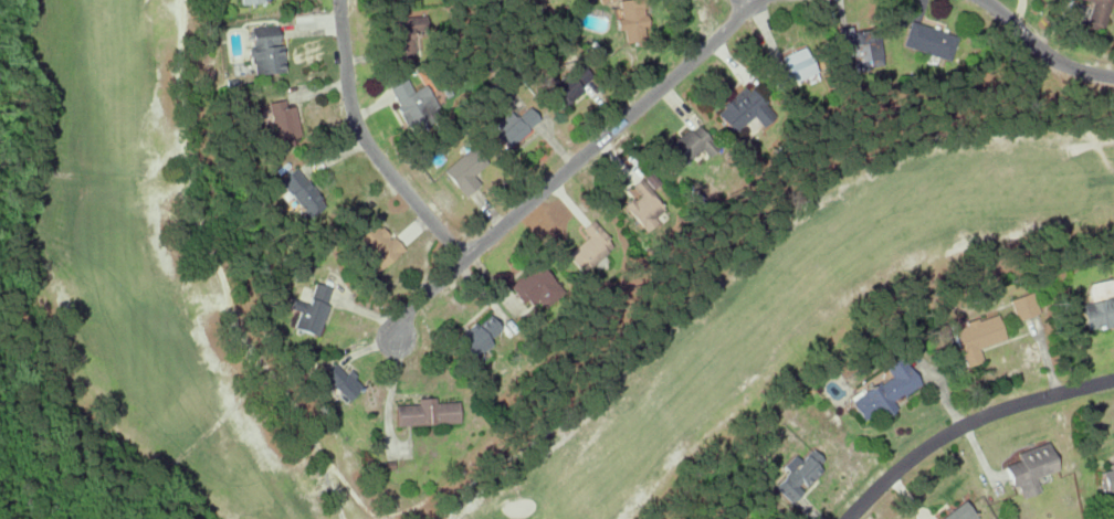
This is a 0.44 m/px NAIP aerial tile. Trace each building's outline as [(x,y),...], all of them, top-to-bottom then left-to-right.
[(621,18),(615,18),(616,30),(623,29),(625,42),(647,40),(643,0),(620,0),(619,0),(621,18)] [(1108,9),(1110,0),(1079,0),(1108,9)] [(389,16),(388,58),(415,58),(416,28),(426,28),(426,17),(389,16)] [(902,45),(948,61),(957,36),(910,21),(902,45)] [(883,64),(876,25),(838,32),(840,46),(849,45),(854,72),(869,69),(868,67),(883,64)] [(275,26),(247,27),(249,57),(251,57),(252,74),(283,72),(282,44),(276,44),(275,26)] [(814,72),(803,46),(781,56),(788,73),(784,75),(787,83),(814,72)] [(593,78),(579,64),(559,83),(552,75),(543,84),(563,106),(593,78)] [(388,87),(408,132),(440,118),(425,84),(412,91),(406,79),(388,87)] [(734,135),(753,118),(761,127),(774,114),(745,83),(714,113),(734,135)] [(293,105),(285,107),(283,99),(266,103),(277,146),(301,139),(293,105)] [(510,111),(492,127),(509,146),(539,120),(527,107),(516,117),(510,111)] [(663,152),(680,171),(712,142),(695,124),(663,152)] [(442,171),(464,196),(489,173),(467,149),(442,171)] [(303,219),(322,207),(297,166),(278,178),(303,219)] [(638,194),(624,205),(644,232),(656,223),(653,218),(665,209),(640,177),(631,184),(638,194)] [(566,255),(582,273),(614,244),(591,219),(581,229),(587,236),(566,255)] [(370,259),(367,262),(375,272),(402,250),(376,220),(354,239),(370,259)] [(510,285),(530,310),(560,286),(539,261),(510,285)] [(329,289),(312,284),(307,303),(291,299),(288,308),(297,311),(292,329),(317,335),(329,289)] [(1037,313),(1033,293),(1010,298),(1015,319),(1037,313)] [(1085,330),(1113,324),(1113,296),(1080,303),(1085,330)] [(952,327),(963,366),(982,361),(978,347),(1005,340),(998,314),(952,327)] [(492,344),(488,339),(500,329),(489,315),(476,325),(474,322),(454,338),(472,360),(492,344)] [(921,387),(901,356),(883,367),(888,374),(849,399),(862,420),(874,412),(876,415),(921,387)] [(359,388),(332,363),(319,377),(346,402),(359,388)] [(394,425),(460,423),(460,401),(434,402),(434,397),(416,398),(416,404),(393,405),(394,425)] [(1016,452),(1018,460),(1003,464),(1011,487),(1017,485),(1021,498),(1039,492),(1034,477),(1057,470),(1048,442),(1016,452)] [(807,450),(774,487),(790,503),(803,489),(802,488),(823,465),(807,450)] [(1105,503),(1113,501),(1113,462),(1106,464),(1107,469),(1098,471),(1105,503)] [(975,517),(961,500),(938,518),(973,518),(975,517)]
